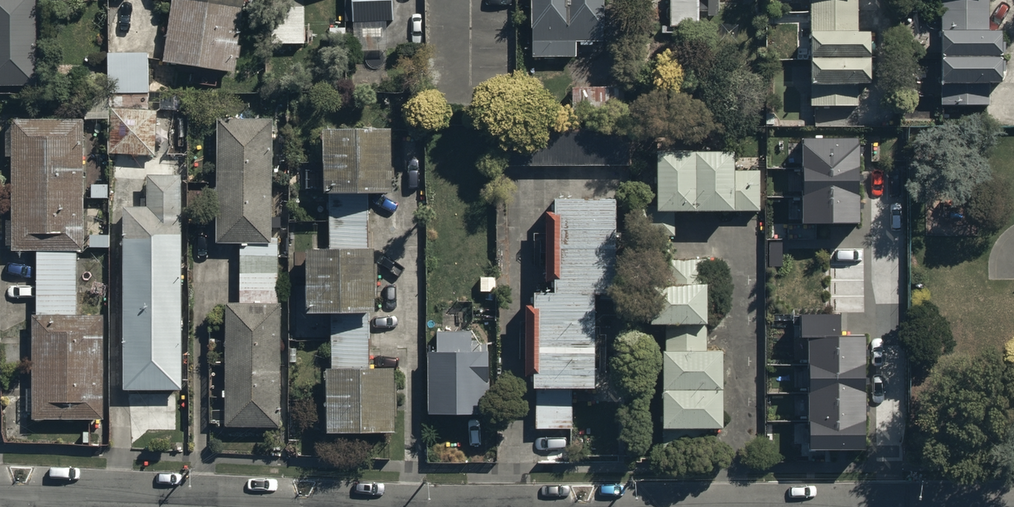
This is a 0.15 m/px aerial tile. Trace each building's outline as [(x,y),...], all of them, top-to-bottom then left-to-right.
[(33,84),(31,0),(0,0),(0,85),(33,84)] [(162,63),(196,73),(234,73),(236,59),(239,59),(241,47),(236,47),(243,0),(171,0),(162,63)] [(352,20),(393,18),(392,0),(351,0),(352,20)] [(532,53),(577,53),(577,37),(603,37),(603,0),(531,0),(532,53)] [(673,23),(698,23),(697,0),(673,0),(673,23)] [(812,103),(858,103),(858,81),(870,81),(870,28),(858,28),(858,0),(812,0),(812,103)] [(943,103),(991,103),(991,83),(1003,83),(1002,28),(988,28),(988,0),(942,0),(943,103)] [(304,5),(273,5),(273,41),(305,41),(304,5)] [(107,91),(149,90),(149,52),(107,52),(107,91)] [(620,88),(570,88),(570,123),(620,123),(620,88)] [(112,151),(154,151),(154,107),(111,107),(112,151)] [(273,116),(218,115),(217,240),(241,240),(240,301),(227,301),(226,424),(279,425),(280,236),(272,236),(273,116)] [(84,116),(12,116),(13,248),(36,248),(36,312),(31,312),(31,418),(105,418),(104,312),(77,313),(77,247),(84,247),(84,116)] [(324,364),(325,430),(395,429),(395,364),(371,364),(370,310),(375,310),(374,246),(368,246),(368,188),(391,187),(390,127),(323,128),(324,192),(329,192),(330,245),(306,245),(307,308),(331,308),(332,364),(324,364)] [(510,129),(509,163),(633,164),(633,130),(510,129)] [(860,139),(803,139),(803,222),(860,222),(860,139)] [(735,150),(658,151),(659,211),(761,210),(761,170),(735,171),(735,150)] [(124,388),(182,387),(180,173),(146,173),(146,206),(123,206),(124,388)] [(616,193),(554,193),(553,208),(545,208),(545,288),(535,288),(534,303),(526,303),(526,373),(533,373),(533,387),(536,387),(536,427),(572,427),(572,386),(595,386),(596,293),(615,293),(616,193)] [(783,242),(770,242),(770,266),(782,266),(783,242)] [(705,258),(667,258),(667,282),(650,282),(650,323),(666,323),(666,348),(662,348),(662,456),(707,456),(707,441),(721,441),(721,350),(705,350),(705,258)] [(810,338),(812,449),(866,448),(864,335),(840,335),(840,315),(801,315),(802,338),(810,338)] [(472,330),(437,330),(437,351),(429,351),(430,412),(490,411),(489,349),(472,349),(472,330)]
